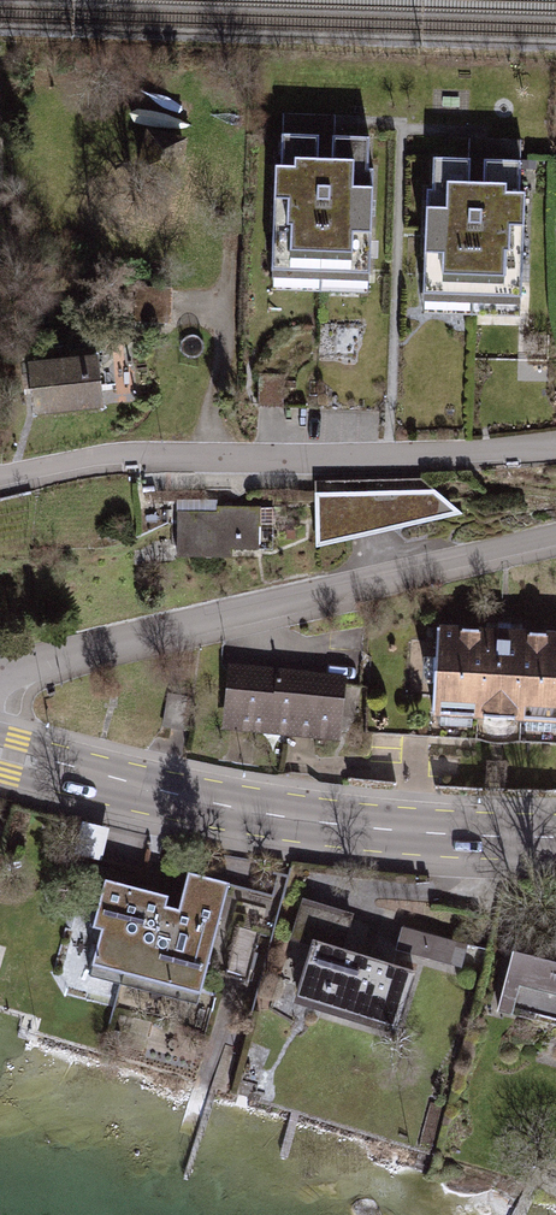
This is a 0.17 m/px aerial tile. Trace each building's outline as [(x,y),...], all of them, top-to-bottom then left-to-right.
[(289,162),(280,162),(275,297),(378,300),(380,237),(381,233),(383,174),(377,174),(379,142),(339,141),(340,119),(291,117),(289,162)] [(433,194),(429,311),(534,315),(536,229),(537,221),(538,193),(532,193),(534,144),(473,143),(472,162),(443,161),(442,195),(433,194)] [(34,365),(39,420),(113,414),(108,358),(34,365)] [(432,479),(326,481),(330,543),(467,512),(432,479)] [(219,517),(183,517),(183,559),(273,560),(273,508),(219,508),(219,517)] [(433,730),(555,738),(555,634),(440,626),(433,730)] [(232,670),(225,734),(343,747),(350,684),(232,670)] [(123,888),(97,995),(212,1023),(245,886),(195,875),(188,904),(123,888)] [(355,948),(364,917),(311,902),(301,936),(327,944),(309,1005),(414,1035),(432,970),(355,948)] [(555,1030),(555,929),(534,923),(511,1019),(555,1030)] [(411,930),(405,955),(465,970),(471,945),(411,930)]
